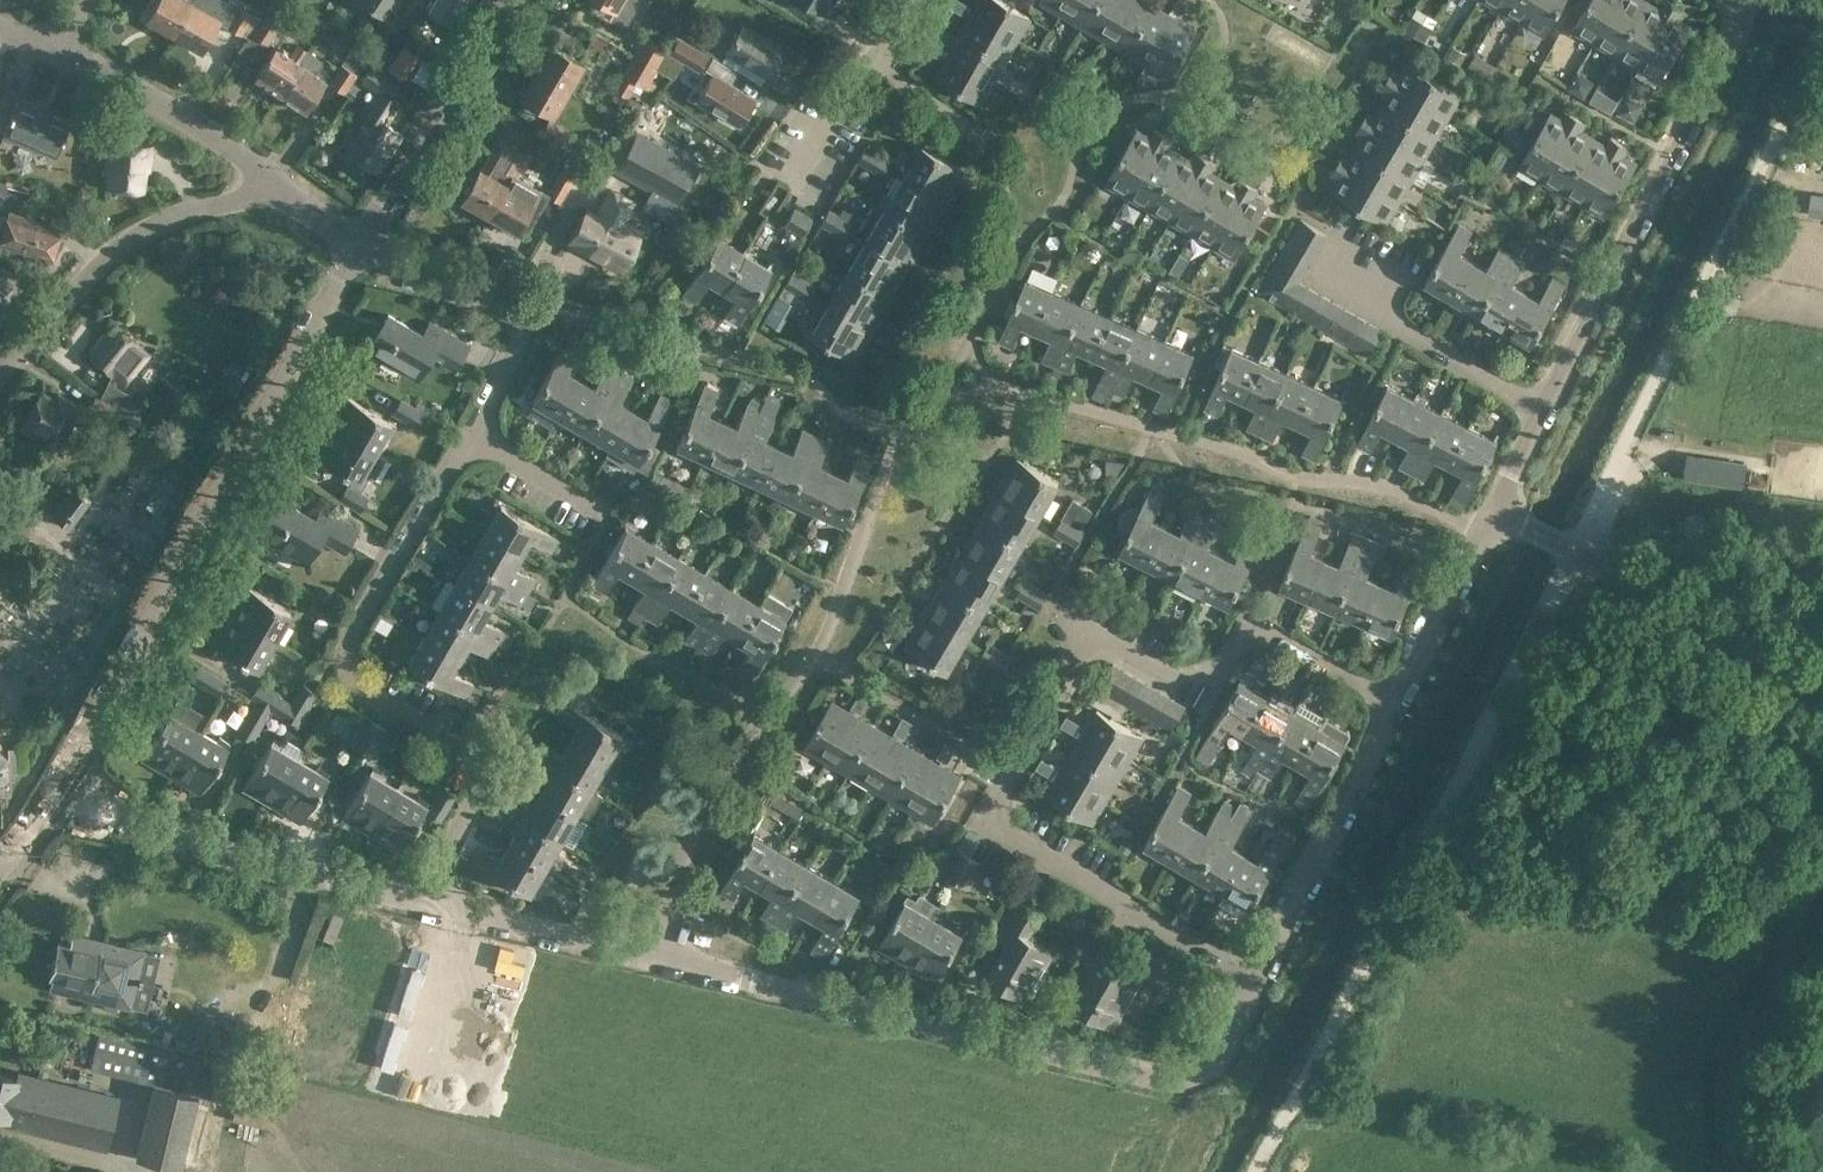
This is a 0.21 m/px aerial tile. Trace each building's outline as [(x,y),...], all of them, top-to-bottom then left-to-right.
[(145,18),(173,34),(192,0),(155,0),(145,18)] [(173,34),(176,36),(175,38),(188,45),(189,43),(191,44),(198,48),(202,50),(219,20),(227,24),(242,33),(249,38),(261,17),(253,13),(254,12),(238,3),(232,0),(226,0),(192,0),(173,34)] [(383,15),(393,0),(359,0),(383,15)] [(452,28),(468,0),(467,0),(435,0),(427,12),(452,28)] [(591,7),(625,27),(641,0),(595,0),(591,7)] [(824,11),(830,0),(806,0),(824,11)] [(960,0),(949,0),(947,5),(954,10),(960,0)] [(954,10),(962,14),(968,4),(961,0),(960,0),(954,10)] [(969,13),(1014,40),(1027,18),(996,0),(977,0),(969,13)] [(1039,2),(1060,14),(1068,0),(1040,0),(1039,2)] [(1082,27),(1097,0),(1068,0),(1060,14),(1082,27)] [(1126,0),(1097,0),(1082,27),(1103,39),(1126,0)] [(1143,0),(1126,0),(1103,39),(1125,52),(1152,5),(1143,0)] [(1523,19),(1534,0),(1506,0),(1502,7),(1523,19)] [(1523,19),(1545,32),(1564,0),(1534,0),(1523,19)] [(1574,27),(1596,40),(1620,0),(1590,0),(1574,27)] [(1617,53),(1648,1),(1646,0),(1620,0),(1596,40),(1617,53)] [(1660,8),(1648,1),(1617,53),(1639,65),(1674,5),(1666,0),(1665,0),(1660,8)] [(1185,8),(1175,2),(1171,9),(1181,15),(1185,8)] [(1125,52),(1147,64),(1173,18),(1152,5),(1125,52)] [(1682,10),(1674,5),(1639,65),(1661,78),(1691,26),(1677,18),(1682,10)] [(1417,7),(1404,29),(1424,41),(1425,41),(1438,19),(1417,7)] [(281,23),(266,12),(253,33),(268,43),(281,23)] [(1014,40),(969,13),(957,35),(990,54),(1001,61),(1014,40)] [(705,49),(716,32),(690,17),(681,34),(705,49)] [(1168,77),(1195,31),(1173,18),(1147,64),(1168,77)] [(782,49),(741,24),(725,50),(766,75),(782,49)] [(608,44),(630,57),(632,54),(653,66),(659,56),(616,30),(608,44)] [(698,70),(708,54),(678,35),(668,52),(698,70)] [(948,50),(935,42),(929,52),(937,57),(941,52),(945,54),(944,56),(989,82),(1001,61),(990,54),(957,35),(948,50)] [(341,63),(357,73),(375,46),(362,37),(354,48),(352,46),(340,63),(341,63)] [(929,52),(935,42),(927,38),(922,47),(929,52)] [(394,55),(378,44),(372,53),(388,64),(386,68),(403,79),(404,76),(402,75),(406,68),(409,70),(420,52),(403,41),(394,55)] [(534,68),(568,87),(576,92),(592,67),(550,41),(534,68)] [(297,43),(288,57),(273,47),(254,77),(280,94),(308,50),(297,43)] [(1467,52),(1453,44),(1446,56),(1461,64),(1467,52)] [(321,58),(308,50),(280,94),(305,110),(324,80),(315,74),(322,63),(321,58)] [(1475,53),(1468,66),(1480,72),(1487,59),(1475,53)] [(653,66),(632,54),(630,57),(612,88),(627,96),(636,82),(651,91),(656,84),(650,80),(657,68),(653,66)] [(989,82),(944,56),(931,78),(976,104),(989,82)] [(1392,68),(1387,78),(1450,114),(1463,93),(1443,82),(1449,71),(1437,65),(1431,75),(1407,60),(1399,73),(1392,68)] [(328,82),(344,93),(357,73),(341,63),(328,82)] [(368,114),(344,151),(377,172),(400,136),(383,124),(397,102),(388,96),(399,81),(374,63),(363,80),(378,91),(365,111),(368,114)] [(568,87),(534,68),(518,95),(553,116),(568,87)] [(1584,97),(1585,95),(1593,81),(1577,71),(1568,86),(1567,87),(1584,97)] [(711,73),(704,85),(697,80),(690,91),(697,96),(696,98),(737,123),(752,98),(711,73)] [(1450,114),(1387,78),(1381,88),(1388,92),(1381,104),(1437,136),(1450,114)] [(1634,120),(1641,107),(1639,100),(1626,93),(1625,95),(1617,110),(1617,111),(1634,120)] [(640,102),(634,98),(628,111),(634,114),(640,102)] [(40,108),(18,99),(4,131),(15,136),(14,138),(54,156),(68,124),(50,116),(50,115),(39,110),(40,108)] [(1368,111),(1362,121),(1425,158),(1437,136),(1381,104),(1375,116),(1368,111)] [(1518,166),(1540,178),(1577,117),(1569,112),(1564,121),(1549,113),(1518,166)] [(540,133),(559,146),(569,129),(549,117),(540,133)] [(1580,131),(1585,122),(1577,117),(1540,178),(1562,191),(1592,138),(1580,131)] [(1425,158),(1362,121),(1356,131),(1363,135),(1357,146),(1413,179),(1425,158)] [(1168,125),(1163,134),(1164,135),(1166,136),(1171,139),(1176,130),(1168,125)] [(1515,149),(1522,137),(1510,129),(1503,141),(1515,149)] [(700,164),(637,130),(615,171),(678,205),(700,164)] [(1150,139),(1136,131),(1106,183),(1128,195),(1164,135),(1163,134),(1155,130),(1150,139)] [(1166,136),(1164,135),(1128,195),(1150,208),(1180,156),(1166,148),(1171,139),(1166,136)] [(459,200),(488,216),(511,175),(514,170),(520,174),(531,156),(504,141),(497,137),(488,152),(490,153),(480,171),(476,169),(459,200)] [(1562,191),(1583,203),(1619,142),(1611,137),(1606,146),(1592,138),(1562,191)] [(151,146),(110,141),(107,166),(111,166),(109,185),(144,189),(146,170),(149,170),(151,146)] [(1622,156),(1628,147),(1619,142),(1583,203),(1605,216),(1636,163),(1622,156)] [(868,167),(877,151),(865,145),(856,161),(868,167)] [(919,145),(900,177),(941,201),(960,169),(919,145)] [(1343,154),(1337,164),(1400,200),(1413,179),(1357,146),(1350,158),(1343,154)] [(888,158),(877,151),(868,167),(879,174),(888,158)] [(1150,208),(1171,220),(1206,159),(1197,154),(1192,163),(1180,156),(1150,208)] [(1171,220),(1192,233),(1222,181),(1209,174),(1215,164),(1206,159),(1171,220)] [(546,194),(560,202),(579,170),(564,161),(546,194)] [(1400,200),(1337,164),(1331,173),(1339,178),(1331,190),(1387,223),(1400,200)] [(514,231),(537,190),(511,175),(488,216),(514,231)] [(900,177),(882,209),(923,233),(941,201),(900,177)] [(1241,179),(1235,189),(1222,181),(1192,233),(1214,245),(1249,184),(1241,179)] [(1258,190),(1249,184),(1214,245),(1236,258),(1266,206),(1253,199),(1258,190)] [(595,215),(583,209),(565,243),(619,271),(640,230),(626,223),(624,226),(618,223),(629,201),(608,190),(595,215)] [(1809,214),(1822,216),(1822,194),(1811,192),(1809,214)] [(801,234),(812,217),(794,206),(783,224),(801,234)] [(840,214),(829,207),(820,223),(831,230),(840,214)] [(923,233),(882,209),(863,240),(904,264),(923,233)] [(20,216),(8,212),(0,238),(0,244),(10,247),(46,258),(47,256),(50,257),(55,243),(51,242),(56,227),(20,216)] [(852,221),(840,214),(831,230),(842,237),(852,221)] [(1319,248),(1327,234),(1301,218),(1293,232),(1319,248)] [(1472,232),(1459,224),(1425,282),(1452,298),(1473,263),(1459,255),(1472,232)] [(1293,232),(1286,244),(1312,260),(1319,248),(1293,232)] [(706,280),(720,288),(741,252),(715,237),(680,296),(692,303),(706,280)] [(863,240),(845,271),(886,296),(904,264),(863,240)] [(1286,244),(1279,256),(1305,271),(1312,260),(1286,244)] [(1150,255),(1137,248),(1129,262),(1143,268),(1150,255)] [(1485,270),(1473,263),(1452,298),(1478,313),(1512,256),(1498,248),(1485,270)] [(733,325),(767,268),(741,252),(720,288),(734,296),(721,318),(733,325)] [(1305,271),(1279,256),(1273,265),(1300,281),(1305,271)] [(1512,285),(1525,263),(1512,256),(1478,313),(1504,328),(1525,293),(1512,285)] [(1300,281),(1273,265),(1257,292),(1284,307),(1300,281)] [(804,277),(792,270),(784,285),(789,288),(795,292),(804,277)] [(845,271),(826,303),(867,327),(886,296),(845,271)] [(297,277),(291,274),(287,280),(293,284),(297,277)] [(815,284),(804,277),(795,292),(806,299),(815,284)] [(1538,300),(1525,293),(1504,328),(1531,344),(1564,287),(1551,279),(1538,300)] [(6,312),(15,285),(0,280),(0,310),(6,312)] [(1053,293),(1024,281),(1005,325),(998,340),(998,342),(1013,348),(1022,325),(1037,331),(1053,293)] [(1300,281),(1284,307),(1299,316),(1315,290),(1300,281)] [(778,295),(794,304),(804,301),(806,299),(795,292),(789,288),(784,285),(778,295)] [(1329,298),(1315,290),(1299,316),(1313,324),(1329,298)] [(1053,293),(1037,331),(1050,337),(1040,360),(1049,364),(1054,366),(1081,305),(1053,293)] [(1329,298),(1313,324),(1326,332),(1342,306),(1329,298)] [(867,327),(826,303),(807,335),(848,359),(867,327)] [(1109,317),(1081,305),(1054,366),(1068,372),(1078,349),(1092,355),(1109,317)] [(1342,306),(1326,332),(1339,340),(1356,313),(1342,306)] [(423,333),(388,313),(364,354),(379,363),(382,357),(417,377),(436,345),(459,359),(468,344),(430,322),(423,333)] [(1369,321),(1356,313),(1339,340),(1353,348),(1369,321)] [(1109,390),(1110,390),(1136,329),(1109,317),(1092,355),(1106,361),(1091,395),(1105,401),(1109,390)] [(1369,321),(1353,348),(1367,356),(1383,329),(1369,321)] [(991,337),(998,340),(1005,325),(998,322),(991,337)] [(110,323),(86,353),(91,358),(90,359),(122,384),(127,381),(150,352),(116,326),(115,328),(110,323)] [(1148,379),(1164,341),(1136,329),(1110,390),(1125,397),(1135,374),(1148,379)] [(1193,353),(1164,341),(1148,379),(1163,386),(1153,409),(1167,414),(1193,353)] [(578,351),(564,343),(531,400),(558,416),(579,380),(565,372),(578,351)] [(1204,410),(1218,416),(1228,393),(1243,400),(1260,362),(1232,349),(1204,410)] [(1288,374),(1260,362),(1243,400),(1256,406),(1245,429),(1260,436),(1288,374)] [(558,416),(584,431),(617,373),(604,366),(592,388),(579,380),(558,416)] [(618,403),(630,381),(617,373),(584,431),(610,446),(631,410),(618,403)] [(1298,425),(1315,387),(1288,374),(1260,436),(1272,441),(1283,418),(1298,425)] [(108,381),(100,397),(114,405),(113,407),(131,417),(141,400),(108,381)] [(717,392),(703,385),(675,445),(703,458),(721,421),(707,414),(717,392)] [(1382,430),(1396,437),(1415,400),(1388,386),(1358,445),(1371,451),(1382,430)] [(41,387),(19,428),(40,440),(37,445),(54,455),(83,405),(57,389),(54,395),(41,387)] [(1343,400),(1315,387),(1298,425),(1312,431),(1301,454),(1316,461),(1343,400)] [(346,394),(328,424),(374,450),(385,431),(390,434),(396,424),(346,394)] [(114,405),(100,397),(96,395),(87,409),(106,420),(113,407),(114,405)] [(426,412),(400,397),(392,411),(418,426),(426,412)] [(645,418),(631,410),(610,446),(637,462),(670,404),(657,397),(645,418)] [(751,397),(747,404),(759,409),(762,402),(751,397)] [(1412,472),(1442,414),(1415,400),(1396,437),(1409,444),(1398,465),(1412,472)] [(703,458),(730,471),(759,411),(745,405),(735,428),(721,421),(703,458)] [(761,440),(772,418),(759,411),(730,471),(758,484),(775,447),(761,440)] [(1436,458),(1449,464),(1468,427),(1442,414),(1412,472),(1425,479),(1436,458)] [(374,450),(328,424),(312,452),(354,477),(349,484),(346,482),(338,496),(360,509),(368,495),(360,490),(369,474),(374,477),(386,457),(374,450)] [(1466,500),(1496,441),(1468,427),(1449,464),(1463,471),(1452,493),(1466,500)] [(790,454),(775,447),(758,484),(785,497),(814,437),(800,431),(790,454)] [(785,497),(813,510),(830,473),(816,466),(827,443),(814,437),(785,497)] [(1746,462),(1688,453),(1684,477),(1743,486),(1746,462)] [(859,458),(848,481),(830,473),(813,510),(841,523),(869,463),(859,458)] [(998,490),(1038,514),(1057,482),(1016,458),(998,490)] [(1156,480),(1142,508),(1138,506),(1133,506),(1127,507),(1123,510),(1120,514),(1118,519),(1119,525),(1120,530),(1124,534),(1128,536),(1121,549),(1149,564),(1167,527),(1153,520),(1169,487),(1156,480)] [(683,496),(684,497),(689,485),(680,481),(675,491),(683,496)] [(70,487),(69,487),(50,513),(69,528),(88,501),(70,487)] [(990,503),(979,521),(990,528),(1020,545),(1038,514),(998,490),(990,503)] [(314,518),(279,497),(255,538),(270,547),(274,541),(309,562),(323,538),(346,551),(360,528),(321,505),(314,518)] [(1075,522),(1082,527),(1093,509),(1073,498),(1062,517),(1062,518),(1054,532),(1065,538),(1075,522)] [(557,539),(499,505),(483,532),(519,553),(528,539),(550,552),(557,539)] [(1167,527),(1149,564),(1176,577),(1206,518),(1193,512),(1182,534),(1167,527)] [(1325,520),(1311,514),(1280,586),(1309,598),(1325,560),(1311,554),(1321,530),(1325,520)] [(1176,577),(1202,591),(1221,554),(1208,547),(1219,525),(1206,518),(1176,577)] [(990,528),(979,521),(961,553),(990,570),(1001,577),(1020,545),(990,528)] [(1075,522),(1065,538),(1076,545),(1086,529),(1082,527),(1075,522)] [(630,579),(651,543),(624,528),(590,585),(603,593),(616,571),(630,579)] [(1340,566),(1325,560),(1309,598),(1337,610),(1368,536),(1354,531),(1350,543),(1340,566)] [(512,566),(519,553),(483,532),(468,558),(526,592),(534,579),(512,566)] [(1381,542),(1368,536),(1337,610),(1364,622),(1381,584),(1367,578),(1377,554),(1381,542)] [(1247,539),(1235,561),(1221,554),(1202,591),(1230,605),(1260,546),(1247,539)] [(677,559),(651,543),(630,579),(643,587),(630,609),(643,616),(677,559)] [(961,553),(943,584),(983,608),(991,595),(1001,577),(990,570),(961,553)] [(526,592),(468,558),(452,584),(489,606),(497,592),(519,604),(526,592)] [(677,559),(643,616),(656,624),(669,601),(682,609),(703,574),(677,559)] [(1381,584),(1364,622),(1393,634),(1419,572),(1406,567),(1396,590),(1381,584)] [(696,647),(729,590),(703,574),(682,609),(696,618),(683,640),(696,647)] [(1037,585),(1026,579),(1017,594),(1028,601),(1037,585)] [(481,619),(489,606),(452,584),(437,611),(496,645),(503,632),(481,619)] [(943,584),(924,616),(964,639),(983,608),(943,584)] [(1049,592),(1037,585),(1028,601),(1039,608),(1049,592)] [(292,615),(243,587),(226,615),(271,642),(283,622),(287,624),(292,615)] [(722,632),(735,640),(755,605),(729,590),(696,647),(709,654),(722,632)] [(343,612),(315,596),(307,610),(334,627),(343,612)] [(749,678),(782,621),(755,605),(735,640),(749,648),(736,670),(749,678)] [(643,616),(630,609),(626,617),(638,624),(643,616)] [(489,657),(496,645),(437,611),(422,637),(458,658),(466,644),(489,657)] [(260,660),(271,642),(226,615),(210,643),(259,672),(265,663),(260,660)] [(786,624),(795,630),(801,620),(799,619),(792,615),(786,624)] [(964,639),(924,616),(905,648),(945,672),(964,639)] [(458,658),(422,637),(406,664),(473,703),(481,689),(451,671),(458,658)] [(1000,648),(989,641),(979,657),(991,664),(1000,648)] [(1000,648),(991,664),(1003,671),(1012,655),(1000,648)] [(226,682),(195,664),(187,679),(218,696),(226,682)] [(1099,690),(1110,696),(1126,671),(1114,664),(1099,690)] [(1126,671),(1110,696),(1123,704),(1138,678),(1126,671)] [(1150,685),(1138,678),(1123,704),(1135,711),(1150,685)] [(285,716),(290,701),(260,682),(250,697),(256,701),(270,709),(284,717),(285,716)] [(302,682),(290,701),(285,716),(297,724),(317,691),(302,682)] [(1246,734),(1266,698),(1239,682),(1206,740),(1219,748),(1232,726),(1246,734)] [(1161,692),(1150,685),(1135,711),(1146,718),(1161,692)] [(575,691),(567,704),(561,701),(553,715),(575,727),(567,741),(603,762),(619,735),(584,715),(592,702),(575,691)] [(859,692),(855,699),(865,705),(869,697),(859,692)] [(1173,699),(1161,692),(1146,718),(1158,725),(1173,699)] [(1246,734),(1259,741),(1242,771),(1254,778),(1259,771),(1292,713),(1266,698),(1246,734)] [(855,699),(850,707),(860,713),(865,705),(855,699)] [(1186,707),(1173,699),(1158,725),(1171,732),(1186,707)] [(270,709),(256,701),(237,731),(251,741),(270,709)] [(1293,714),(1292,713),(1259,771),(1272,778),(1285,756),(1298,764),(1325,716),(1300,701),(1293,714)] [(852,716),(830,703),(803,748),(826,761),(852,716)] [(1097,710),(1084,732),(1129,759),(1142,737),(1097,710)] [(141,759),(170,776),(196,732),(176,720),(179,716),(170,711),(141,759)] [(1066,715),(1063,720),(1079,729),(1082,724),(1066,715)] [(375,724),(362,716),(347,743),(361,751),(375,724)] [(873,728),(852,716),(826,761),(847,773),(873,728)] [(1350,731),(1325,716),(1298,764),(1312,772),(1299,794),(1312,802),(1345,744),(1351,735),(1350,731)] [(902,717),(897,724),(907,730),(912,722),(902,717)] [(1063,720),(1061,725),(1076,734),(1079,729),(1063,720)] [(375,724),(361,751),(374,759),(389,733),(383,729),(375,724)] [(897,724),(893,732),(903,738),(907,730),(897,724)] [(868,786),(894,741),(873,728),(847,773),(868,786)] [(218,740),(216,743),(196,732),(170,776),(199,793),(227,745),(218,740)] [(1129,759),(1084,732),(1071,753),(1116,780),(1129,759)] [(279,743),(271,738),(241,788),(270,805),(297,760),(277,748),(279,743)] [(603,762),(567,741),(559,754),(537,742),(530,754),(588,788),(603,762)] [(916,753),(894,741),(868,786),(890,798),(916,753)] [(945,742),(940,749),(950,755),(954,747),(945,742)] [(1218,751),(1205,743),(1197,756),(1210,764),(1218,751)] [(10,795),(9,781),(13,781),(13,772),(15,772),(14,750),(3,750),(0,747),(0,795),(10,795)] [(940,749),(936,757),(945,763),(950,755),(940,749)] [(572,814),(588,788),(530,754),(522,750),(514,762),(545,780),(537,793),(572,814)] [(911,811),(937,766),(916,753),(890,798),(911,811)] [(1071,753),(1059,775),(1104,801),(1116,780),(1071,753)] [(1054,772),(1057,767),(1042,757),(1039,762),(1054,772)] [(315,771),(297,760),(270,805),(299,822),(328,773),(317,766),(315,771)] [(1054,772),(1039,762),(1036,767),(1051,777),(1054,772)] [(959,779),(937,766),(911,811),(933,824),(959,779)] [(378,774),(369,769),(341,817),(369,834),(396,789),(376,777),(378,774)] [(1147,781),(1156,786),(1162,777),(1153,772),(1147,781)] [(1104,801),(1059,775),(1045,797),(1090,824),(1104,801)] [(436,795),(426,812),(441,820),(457,793),(435,781),(429,791),(436,795)] [(1171,859),(1193,821),(1180,814),(1192,792),(1179,784),(1145,844),(1171,859)] [(415,800),(396,789),(369,834),(398,851),(427,802),(417,796),(415,800)] [(499,790),(493,800),(501,805),(499,807),(557,841),(572,814),(537,793),(529,807),(499,790)] [(772,801),(783,808),(787,800),(776,793),(772,801)] [(1206,829),(1193,821),(1171,859),(1197,874),(1237,805),(1225,798),(1206,829)] [(1237,805),(1197,874),(1224,890),(1246,852),(1232,844),(1254,807),(1240,800),(1237,805)] [(557,841),(499,807),(492,819),(514,832),(506,846),(542,867),(557,841)] [(1136,808),(1131,816),(1145,825),(1150,816),(1136,808)] [(1246,852),(1224,890),(1251,905),(1283,851),(1295,831),(1281,823),(1259,860),(1246,852)] [(745,879),(759,887),(779,852),(751,837),(719,894),(732,902),(745,879)] [(1124,837),(1118,846),(1129,853),(1135,843),(1124,837)] [(526,894),(542,867),(506,846),(498,859),(476,846),(468,860),(526,894)] [(958,847),(943,873),(956,880),(971,855),(958,847)] [(772,925),(805,867),(779,852),(759,887),(772,895),(759,918),(772,925)] [(984,862),(971,855),(956,880),(969,888),(984,862)] [(831,882),(805,867),(772,925),(785,932),(798,910),(811,917),(831,882)] [(826,955),(859,897),(831,882),(811,917),(825,925),(812,948),(826,955)] [(878,948),(907,965),(934,919),(944,902),(924,891),(916,903),(907,898),(878,948)] [(1040,914),(1030,908),(1017,901),(995,939),(1007,945),(990,975),(987,980),(1027,1003),(1046,969),(1043,967),(1052,952),(1027,937),(1040,914)] [(1247,923),(1249,924),(1256,929),(1265,915),(1264,914),(1256,909),(1247,923)] [(953,931),(934,919),(907,965),(936,982),(965,932),(955,926),(953,931)] [(1081,966),(1092,973),(1072,1007),(1113,1031),(1122,1016),(1119,1013),(1138,979),(1112,964),(1126,941),(1103,928),(1081,966)] [(51,989),(131,1008),(145,950),(73,933),(70,944),(58,942),(56,949),(52,948),(45,974),(54,976),(51,989)] [(1162,967),(1175,975),(1183,962),(1169,953),(1162,967)] [(203,1060),(99,1036),(90,1070),(153,1085),(136,1158),(180,1169),(198,1096),(194,1095),(203,1060)] [(0,1077),(0,1118),(6,1120),(5,1126),(106,1150),(118,1099),(17,1075),(15,1080),(0,1077)]
